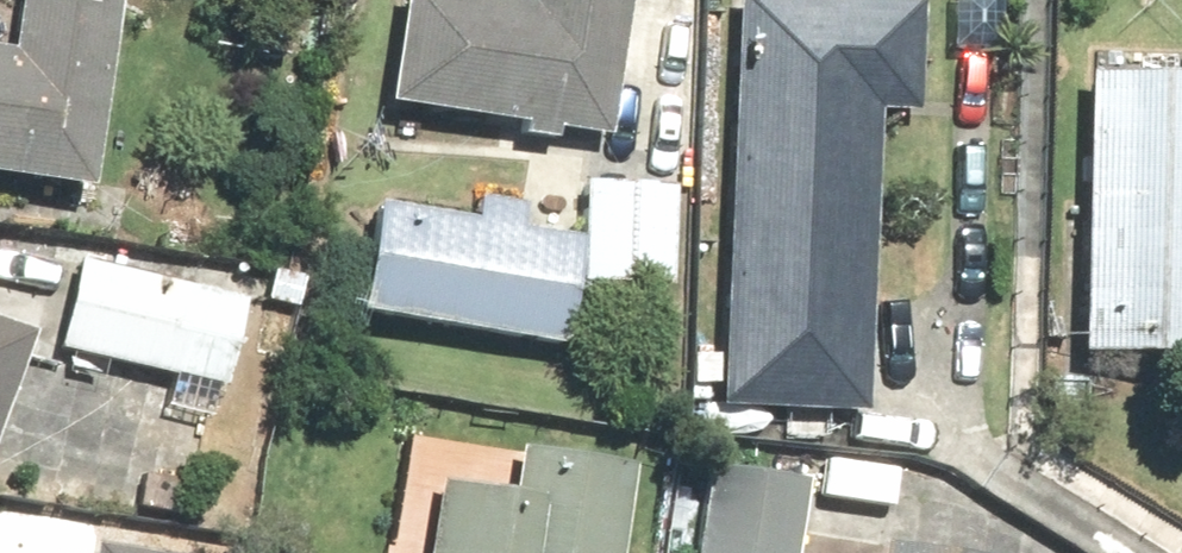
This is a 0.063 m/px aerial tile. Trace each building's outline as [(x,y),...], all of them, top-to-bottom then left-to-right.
[(81,193),(111,0),(12,0),(4,52),(0,51),(0,180),(81,193)] [(379,106),(517,126),(515,137),(550,142),(551,131),(602,138),(623,0),(525,0),(524,3),(500,0),(394,0),(379,106)] [(861,0),(730,0),(714,356),(690,355),(688,385),(713,386),(712,407),(861,414),(875,109),(912,110),(917,3),(861,0)] [(1080,73),(1074,355),(1181,358),(1181,75),(1172,75),(1172,58),(1141,57),(1140,74),(1080,73)] [(673,187),(581,183),(577,284),(669,287),(673,187)] [(350,315),(558,348),(576,238),(515,228),(519,205),(471,197),(467,220),(368,204),(350,315)] [(75,261),(54,350),(67,353),(62,375),(97,383),(102,361),(221,389),(242,300),(75,261)] [(22,336),(0,328),(0,395),(22,336)] [(432,481),(422,552),(618,552),(630,465),(515,448),(509,492),(432,481)] [(703,465),(689,552),(792,552),(804,481),(703,465)] [(108,528),(103,552),(224,552),(224,548),(108,528)] [(877,543),(875,552),(945,552),(877,543)]
